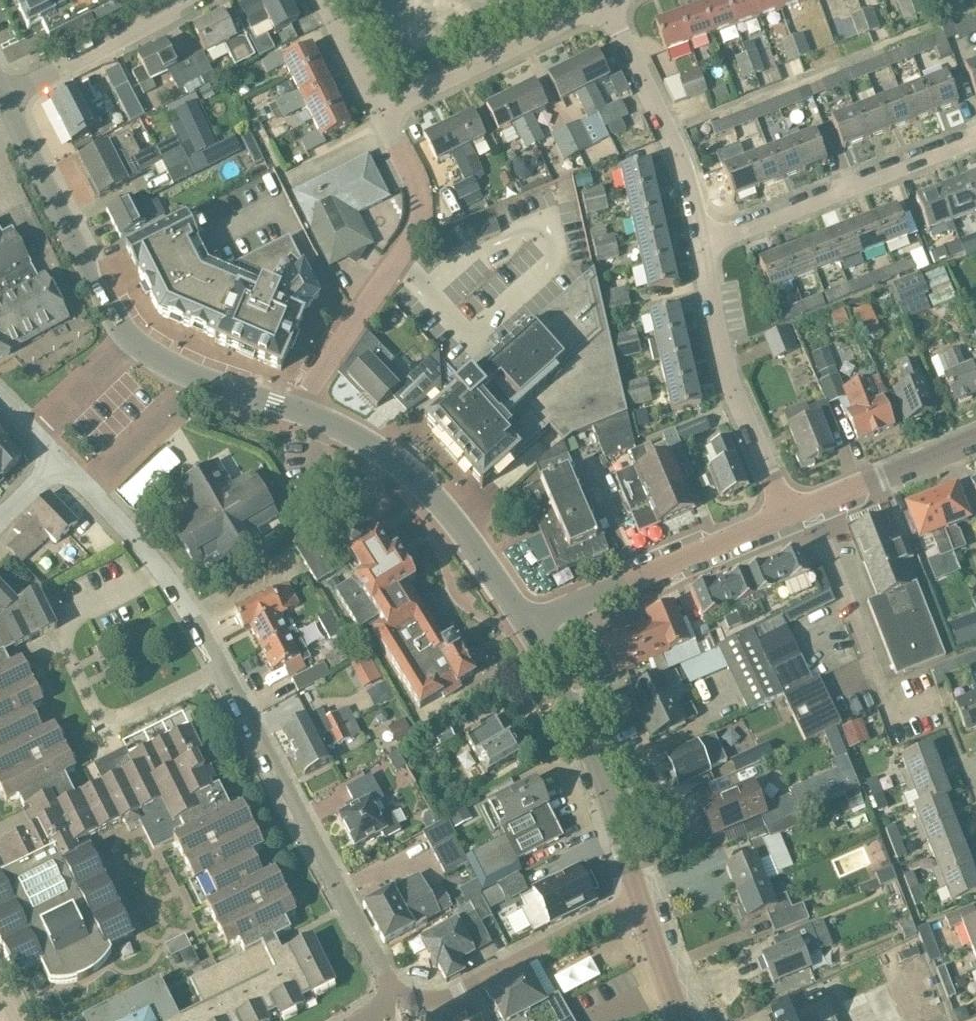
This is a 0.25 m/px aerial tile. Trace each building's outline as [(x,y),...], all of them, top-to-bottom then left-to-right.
[(28,28),(42,22),(49,37),(122,0),(15,0),(28,28)] [(239,7),(252,30),(270,21),(275,31),(299,20),(289,0),(252,0),(239,7)] [(703,6),(713,34),(736,26),(727,0),(719,0),(703,6)] [(736,26),(760,17),(753,0),(727,0),(736,26)] [(760,17),(783,9),(780,0),(753,0),(760,17)] [(783,9),(806,1),(806,0),(780,0),(783,9)] [(911,0),(898,0),(905,20),(917,15),(911,0)] [(917,15),(928,11),(924,0),(911,0),(917,15)] [(703,6),(679,14),(689,43),(713,34),(703,6)] [(872,8),(861,12),(869,33),(880,29),(872,8)] [(869,33),(861,12),(841,20),(849,41),(869,33)] [(223,14),(195,28),(208,53),(225,44),(236,66),(255,56),(246,38),(244,33),(235,38),(228,24),(223,14)] [(689,43),(679,14),(656,23),(666,51),(689,43)] [(974,22),(956,28),(959,38),(975,32),(975,27),(974,22)] [(803,33),(792,37),(800,58),(811,54),(803,33)] [(800,58),(792,37),(782,41),(789,62),(800,58)] [(932,37),(910,46),(914,57),(936,47),(932,37)] [(132,72),(139,85),(168,71),(178,90),(185,86),(189,94),(205,85),(216,79),(202,52),(176,65),(165,43),(138,57),(143,67),(132,72)] [(312,45),(284,59),(281,53),(262,63),(267,73),(286,64),(293,79),(321,65),(312,45)] [(910,46),(887,56),(891,66),(914,57),(910,46)] [(756,50),(746,54),(754,74),(764,71),(756,50)] [(596,52),(572,64),(585,89),(597,114),(604,127),(628,115),(621,101),(606,108),(594,85),(609,78),(596,52)] [(754,74),(746,54),(736,57),(743,78),(754,74)] [(965,67),(975,95),(975,62),(965,67)] [(585,89),(572,64),(549,76),(561,101),(576,94),(588,118),(597,114),(585,89)] [(276,103),(280,110),(331,85),(321,65),(293,79),(299,91),(276,103)] [(680,76),(664,81),(675,103),(707,91),(700,71),(680,78),(680,76)] [(826,92),(845,84),(841,74),(822,82),(826,92)] [(947,74),(924,83),(936,113),(959,103),(947,74)] [(534,83),(511,94),(535,144),(544,140),(532,115),(547,108),(534,83)] [(924,83),(901,92),(912,122),(936,113),(924,83)] [(145,115),(128,84),(114,91),(131,123),(145,115)] [(331,85),(280,110),(283,118),(306,106),(313,119),(341,105),(331,85)] [(50,101),(71,142),(101,127),(80,86),(50,101)] [(901,92),(878,101),(889,131),(912,122),(901,92)] [(535,144),(511,94),(487,106),(499,131),(514,124),(526,149),(535,144)] [(780,110),(776,100),(757,107),(761,117),(780,110)] [(878,101),(854,110),(866,140),(889,131),(878,101)] [(180,121),(172,125),(177,136),(181,146),(190,142),(196,155),(216,146),(196,102),(176,111),(180,121)] [(341,105),(313,119),(320,133),(301,143),(306,153),(326,143),(323,138),(351,125),(341,105)] [(738,126),(757,119),(754,109),(734,117),(738,126)] [(866,140),(854,110),(831,119),(843,149),(866,140)] [(472,113),(448,124),(473,174),(482,170),(470,145),(485,138),(472,113)] [(716,135),(735,128),(731,118),(712,125),(716,135)] [(593,147),(580,122),(566,128),(578,154),(593,147)] [(448,124),(425,136),(437,161),(452,154),(466,182),(454,188),(460,200),(465,198),(479,190),(472,175),(473,174),(448,124)] [(566,128),(551,135),(564,161),(578,154),(566,128)] [(789,132),(792,141),(804,171),(827,162),(816,132),(798,139),(795,130),(789,132)] [(129,132),(80,158),(90,177),(92,182),(100,197),(127,183),(127,182),(139,176),(138,174),(154,166),(156,165),(162,162),(154,147),(149,150),(141,154),(139,152),(129,132)] [(251,135),(242,140),(249,155),(259,150),(251,135)] [(792,141),(769,150),(781,180),(804,171),(792,141)] [(162,161),(167,172),(189,161),(183,150),(162,161)] [(769,150),(746,159),(758,189),(781,180),(769,150)] [(517,161),(515,168),(518,176),(526,178),(533,175),(535,167),(532,160),(524,157),(517,161)] [(189,161),(167,172),(173,185),(207,169),(202,158),(190,164),(189,161)] [(367,158),(321,181),(297,193),(331,262),(345,254),(356,261),(368,243),(369,243),(354,212),(386,196),(367,158)] [(758,189),(746,159),(723,168),(734,198),(758,189)] [(621,169),(626,194),(655,187),(650,163),(621,169)] [(509,173),(501,176),(506,187),(514,184),(509,173)] [(962,181),(975,213),(975,175),(962,181)] [(962,181),(940,190),(952,222),(975,213),(962,181)] [(582,192),(584,203),(606,198),(604,187),(582,192)] [(655,187),(626,194),(632,218),(661,211),(655,187)] [(479,190),(465,198),(468,206),(483,198),(479,190)] [(940,190),(916,199),(929,231),(945,225),(949,235),(956,232),(952,222),(940,190)] [(131,199),(107,211),(121,239),(145,226),(153,222),(140,195),(131,199)] [(606,198),(584,203),(587,215),(608,210),(606,198)] [(2,369),(23,356),(17,347),(30,339),(36,349),(47,342),(41,333),(54,325),(60,335),(81,322),(58,283),(54,284),(47,272),(44,274),(37,263),(41,261),(7,203),(0,208),(0,365),(2,369)] [(897,207),(874,216),(886,246),(909,237),(897,207)] [(661,211),(632,218),(637,242),(666,235),(661,211)] [(186,216),(125,247),(137,272),(138,272),(160,314),(217,338),(215,342),(281,370),(304,316),(302,316),(319,297),(289,237),(210,277),(198,253),(203,250),(186,216)] [(874,216),(851,225),(863,255),(886,246),(874,216)] [(495,219),(472,228),(477,242),(501,232),(495,219)] [(851,225),(828,234),(840,264),(863,255),(851,225)] [(828,234),(805,243),(817,273),(840,264),(828,234)] [(615,235),(593,240),(595,251),(617,246),(615,235)] [(666,235),(637,242),(643,266),(672,259),(666,235)] [(959,240),(966,257),(975,253),(975,246),(972,235),(959,240)] [(805,243),(782,252),(794,282),(808,277),(817,273),(805,243)] [(953,244),(930,253),(935,265),(958,256),(953,244)] [(617,246),(595,251),(598,262),(619,258),(617,246)] [(794,282),(782,252),(759,261),(770,291),(794,282)] [(912,258),(893,265),(897,277),(917,270),(912,258)] [(672,259),(643,266),(648,290),(677,283),(672,259)] [(889,267),(870,274),(875,286),(894,278),(889,267)] [(924,275),(935,304),(955,297),(943,267),(924,275)] [(492,479),(550,427),(563,441),(564,444),(564,443),(573,436),(593,428),(627,414),(594,270),(586,276),(501,352),(487,365),(485,363),(471,375),(473,377),(471,379),(470,378),(455,392),(455,393),(424,421),(483,487),(492,479)] [(920,272),(889,285),(897,304),(901,303),(902,304),(928,293),(920,272)] [(867,275),(847,283),(852,295),(871,288),(867,275)] [(844,285),(825,292),(830,304),(848,297),(844,285)] [(605,292),(609,312),(631,307),(627,287),(605,292)] [(821,294),(802,302),(806,313),(826,305),(821,294)] [(802,302),(779,311),(784,321),(806,313),(802,302)] [(871,306),(854,314),(859,327),(877,320),(871,306)] [(650,314),(655,339),(684,333),(679,308),(650,314)] [(842,309),(830,314),(835,328),(847,323),(842,309)] [(616,323),(614,329),(617,334),(623,333),(625,328),(622,323),(616,323)] [(786,327),(766,336),(774,357),(795,349),(786,327)] [(637,331),(615,336),(618,347),(639,342),(637,331)] [(367,332),(341,370),(378,407),(389,396),(402,383),(387,368),(394,360),(367,332)] [(684,333),(655,339),(656,341),(649,342),(654,362),(660,361),(661,362),(690,356),(684,333)] [(639,342),(618,347),(620,358),(642,354),(639,342)] [(932,360),(940,379),(945,377),(955,402),(959,400),(961,403),(971,399),(970,396),(975,394),(975,366),(975,365),(967,368),(959,349),(946,355),(932,360)] [(402,383),(389,396),(406,413),(413,408),(425,400),(440,391),(442,390),(439,352),(437,350),(405,380),(402,383)] [(846,400),(827,351),(812,356),(831,406),(846,400)] [(690,356),(661,362),(666,387),(695,380),(690,356)] [(898,365),(906,385),(895,390),(907,421),(934,410),(927,393),(929,392),(923,378),(924,378),(916,358),(898,365)] [(843,388),(852,411),(847,412),(858,441),(894,427),(883,399),(881,399),(873,377),(843,388)] [(626,384),(629,395),(650,390),(647,379),(626,384)] [(695,380),(666,387),(672,411),(701,404),(695,380)] [(650,390),(629,395),(631,406),(652,402),(650,390)] [(814,417),(789,427),(804,464),(817,459),(818,461),(822,459),(821,457),(834,452),(825,429),(836,425),(826,401),(808,408),(809,409),(810,408),(814,417)] [(627,414),(593,428),(600,445),(631,432),(627,414)] [(703,419),(675,431),(680,442),(708,430),(703,419)] [(675,431),(675,430),(663,435),(666,443),(652,448),(650,445),(630,453),(636,467),(616,476),(638,530),(658,522),(659,524),(694,510),(677,468),(689,463),(680,442),(675,431)] [(631,432),(600,445),(606,459),(635,446),(631,432)] [(1,477),(2,478),(21,460),(5,443),(6,442),(0,436),(0,478),(1,477)] [(711,471),(708,472),(704,477),(709,488),(715,489),(718,488),(722,497),(725,497),(729,498),(734,496),(736,492),(747,487),(742,474),(744,473),(728,437),(711,444),(719,464),(710,468),(711,471)] [(528,492),(537,512),(545,508),(584,491),(564,444),(563,441),(535,466),(536,467),(543,481),(534,484),(535,485),(530,487),(528,492)] [(232,486),(217,461),(175,486),(190,511),(170,523),(196,566),(218,553),(221,559),(260,536),(256,530),(277,517),(252,474),(232,486)] [(943,493),(931,497),(953,552),(964,547),(958,531),(956,532),(953,525),(967,520),(955,488),(951,489),(949,488),(944,490),(943,493)] [(584,491),(545,508),(537,512),(546,533),(594,514),(584,491)] [(29,515),(14,529),(20,535),(34,551),(49,537),(56,543),(78,523),(65,510),(50,494),(28,515),(29,515)] [(911,505),(907,506),(920,539),(932,534),(934,541),(941,557),(953,552),(931,497),(919,502),(916,501),(912,503),(911,505)] [(606,544),(594,514),(546,533),(562,570),(609,551),(606,544)] [(882,517),(881,515),(871,519),(872,521),(851,529),(879,599),(884,597),(904,649),(933,638),(913,586),(917,584),(908,561),(913,558),(906,540),(895,544),(884,516),(882,517)] [(321,527),(293,545),(318,583),(345,566),(345,564),(348,562),(354,571),(358,568),(362,575),(336,592),(355,624),(344,631),(350,642),(357,655),(358,655),(358,656),(371,648),(359,630),(373,622),(377,629),(372,632),(420,708),(443,694),(445,697),(460,688),(458,685),(459,684),(475,674),(458,647),(457,649),(452,640),(444,644),(428,618),(432,615),(434,606),(424,603),(420,606),(408,586),(416,581),(396,550),(390,554),(378,535),(359,547),(354,540),(347,545),(339,531),(328,538),(321,527)] [(835,601),(820,565),(807,570),(799,551),(730,581),(728,577),(691,592),(709,635),(715,648),(718,647),(750,632),(781,616),(785,626),(835,601)] [(0,569),(0,583),(9,574),(2,567),(0,569)] [(287,583),(234,610),(244,629),(250,626),(261,647),(288,634),(278,616),(299,605),(287,583)] [(17,649),(31,641),(30,640),(40,635),(41,636),(57,628),(38,591),(22,598),(23,600),(17,603),(0,585),(0,655),(4,653),(5,654),(17,649)] [(620,634),(602,641),(615,673),(662,654),(668,668),(680,663),(689,660),(701,655),(695,640),(690,643),(680,621),(673,603),(646,614),(648,619),(618,631),(620,634)] [(958,622),(966,644),(975,640),(975,614),(958,622)] [(782,695),(783,695),(812,681),(785,626),(781,616),(750,632),(718,647),(748,710),(782,695)] [(290,675),(305,667),(303,663),(311,659),(296,631),(288,635),(288,634),(261,647),(274,671),(284,665),(290,675)] [(709,635),(696,641),(701,654),(715,648),(709,635)] [(357,655),(350,642),(326,657),(333,669),(357,655)] [(13,665),(9,663),(5,654),(4,653),(0,655),(0,788),(7,802),(16,797),(20,799),(25,809),(30,807),(32,812),(31,813),(36,825),(0,842),(0,854),(9,872),(0,876),(0,941),(10,961),(8,961),(11,968),(13,967),(17,976),(41,964),(50,982),(65,983),(79,980),(92,974),(103,964),(112,952),(109,948),(133,936),(129,928),(131,927),(124,913),(122,914),(115,899),(117,899),(110,885),(108,886),(101,871),(103,870),(96,857),(94,857),(89,847),(92,846),(87,838),(123,820),(127,827),(130,832),(143,826),(154,849),(174,839),(161,813),(167,810),(174,825),(180,821),(184,830),(183,834),(174,838),(195,880),(204,875),(207,876),(217,896),(216,899),(206,904),(227,946),(236,941),(240,942),(245,952),(260,945),(274,937),(290,929),(285,919),(286,916),(296,912),(275,870),(266,874),(263,873),(254,857),(253,853),(254,851),(264,846),(243,804),(233,808),(230,807),(219,785),(212,789),(209,783),(211,782),(205,770),(203,771),(200,765),(208,761),(190,725),(128,756),(134,767),(117,776),(115,772),(103,778),(105,782),(75,796),(65,776),(66,772),(76,768),(55,726),(46,730),(42,729),(32,710),(34,706),(43,702),(22,660),(13,665)] [(964,658),(967,666),(975,663),(975,653),(964,658)] [(365,688),(384,679),(372,654),(353,663),(365,688)] [(967,666),(964,658),(942,666),(945,675),(967,666)] [(689,660),(680,663),(683,670),(688,679),(688,680),(690,684),(699,680),(689,660)] [(325,661),(292,677),(299,690),(331,675),(325,661)] [(640,713),(641,716),(673,701),(668,690),(681,684),(675,672),(662,678),(630,693),(635,704),(635,707),(637,712),(640,713)] [(819,678),(812,681),(783,695),(804,742),(841,725),(819,678)] [(375,707),(393,697),(385,682),(366,691),(375,707)] [(966,733),(975,729),(975,696),(955,704),(966,733)] [(673,701),(641,716),(642,718),(642,721),(644,726),(647,727),(652,739),(670,730),(671,732),(685,725),(683,722),(696,716),(691,705),(678,711),(673,701)] [(308,715),(282,729),(293,752),(354,721),(348,708),(338,712),(325,719),(326,721),(314,727),(308,715)] [(377,713),(376,717),(378,721),(382,723),(387,720),(388,716),(385,711),(381,710),(377,713)] [(166,735),(185,719),(179,711),(159,727),(166,735)] [(487,774),(521,754),(510,734),(506,737),(494,716),(478,726),(480,729),(466,738),(487,774)] [(398,744),(413,734),(405,718),(389,727),(398,744)] [(861,720),(842,727),(850,747),(869,739),(861,720)] [(354,721),(293,752),(305,774),(332,761),(326,749),(338,743),(339,745),(360,734),(354,721)] [(449,726),(434,735),(439,746),(455,737),(449,726)] [(684,749),(666,758),(672,771),(671,774),(673,780),(677,781),(678,784),(709,770),(727,761),(714,734),(697,742),(684,748),(684,749)] [(765,759),(759,747),(739,756),(745,769),(765,759)] [(903,775),(906,784),(940,770),(931,747),(902,758),(908,773),(903,775)] [(398,751),(388,757),(396,771),(406,765),(398,751)] [(846,755),(830,761),(844,795),(858,790),(859,789),(846,755)] [(940,770),(906,784),(909,792),(915,790),(920,805),(944,796),(944,797),(950,795),(940,770)] [(381,833),(385,840),(401,832),(390,811),(380,817),(373,805),(384,799),(371,775),(346,788),(356,806),(338,815),(355,847),(381,833)] [(867,800),(873,797),(883,793),(877,777),(867,781),(868,784),(862,786),(867,800)] [(535,781),(488,804),(481,807),(495,833),(501,830),(501,829),(542,808),(547,806),(535,781)] [(713,836),(761,816),(766,827),(799,814),(792,795),(762,807),(753,785),(701,806),(713,836)] [(858,790),(844,795),(851,812),(865,807),(858,790)] [(883,793),(873,797),(879,812),(889,808),(883,793)] [(915,825),(919,833),(953,820),(944,797),(944,796),(920,805),(915,807),(921,822),(915,825)] [(474,823),(464,805),(448,813),(456,831),(474,823)] [(558,840),(542,808),(501,829),(501,830),(508,843),(469,863),(483,891),(522,871),(517,861),(558,840)] [(424,815),(422,824),(426,830),(438,823),(431,811),(424,815)] [(438,823),(426,830),(422,832),(446,875),(468,863),(455,839),(456,838),(457,838),(448,818),(438,823)] [(953,820),(919,833),(922,842),(927,839),(933,855),(962,843),(953,820)] [(886,828),(892,843),(901,840),(895,824),(886,828)] [(726,867),(737,893),(766,881),(766,882),(784,875),(782,871),(793,866),(780,834),(770,838),(770,837),(763,840),(762,837),(749,843),(755,855),(726,867)] [(901,840),(892,843),(897,859),(907,855),(901,840)] [(962,843),(933,855),(939,869),(933,871),(937,880),(971,867),(962,843)] [(544,882),(536,885),(537,887),(533,889),(535,893),(522,899),(526,908),(521,909),(534,933),(551,925),(566,917),(596,902),(591,893),(598,890),(590,873),(583,876),(579,867),(548,882),(548,881),(544,883),(544,882)] [(937,880),(940,889),(945,886),(951,902),(975,892),(975,879),(971,867),(937,880)] [(891,868),(876,874),(878,880),(881,887),(897,881),(891,868)] [(904,875),(910,890),(920,887),(914,871),(904,875)] [(518,874),(483,894),(492,909),(527,889),(518,874)] [(393,889),(363,905),(384,944),(414,928),(413,927),(452,906),(445,894),(433,900),(419,875),(393,890),(393,889)] [(786,895),(773,900),(766,882),(766,881),(737,893),(742,907),(737,909),(742,921),(747,919),(765,912),(775,934),(809,920),(803,904),(792,909),(786,895)] [(871,883),(859,888),(862,895),(874,890),(871,883)] [(920,887),(910,890),(916,906),(925,902),(920,887)] [(474,900),(485,920),(492,916),(481,896),(474,900)] [(485,920),(474,900),(470,903),(478,917),(477,918),(474,914),(458,923),(456,920),(421,939),(436,967),(438,966),(447,982),(464,973),(458,962),(474,953),(474,952),(490,943),(480,923),(485,920)] [(945,917),(950,929),(963,924),(972,946),(975,945),(975,911),(974,906),(945,917)] [(832,945),(822,920),(773,940),(777,950),(763,956),(774,983),(810,969),(805,957),(821,950),(821,949),(832,945)] [(912,923),(902,927),(906,938),(916,934),(912,923)] [(924,926),(916,929),(926,954),(934,951),(924,926)] [(187,968),(199,962),(186,933),(165,942),(171,956),(180,952),(187,968)] [(266,1016),(277,1010),(281,1017),(304,1005),(301,999),(335,981),(318,948),(311,951),(305,938),(281,950),(274,937),(260,945),(245,952),(191,979),(204,1006),(179,1018),(160,979),(83,1018),(84,1020),(269,1020),(266,1016)] [(547,965),(562,996),(601,977),(586,946),(547,965)] [(503,1020),(575,1020),(557,988),(543,995),(526,965),(525,966),(525,967),(508,977),(485,989),(492,1003),(493,1004),(489,1007),(492,1012),(496,1010),(497,1011),(503,1020)] [(937,969),(943,984),(950,981),(945,966),(937,969)] [(890,983),(905,1020),(918,1020),(932,1016),(918,981),(929,976),(927,969),(890,983)] [(950,981),(943,984),(949,999),(956,995),(950,981)] [(890,983),(853,997),(856,1005),(867,1000),(876,1020),(905,1020),(890,983)] [(772,1012),(776,1020),(836,1020),(823,992),(804,1000),(803,998),(772,1012)]
